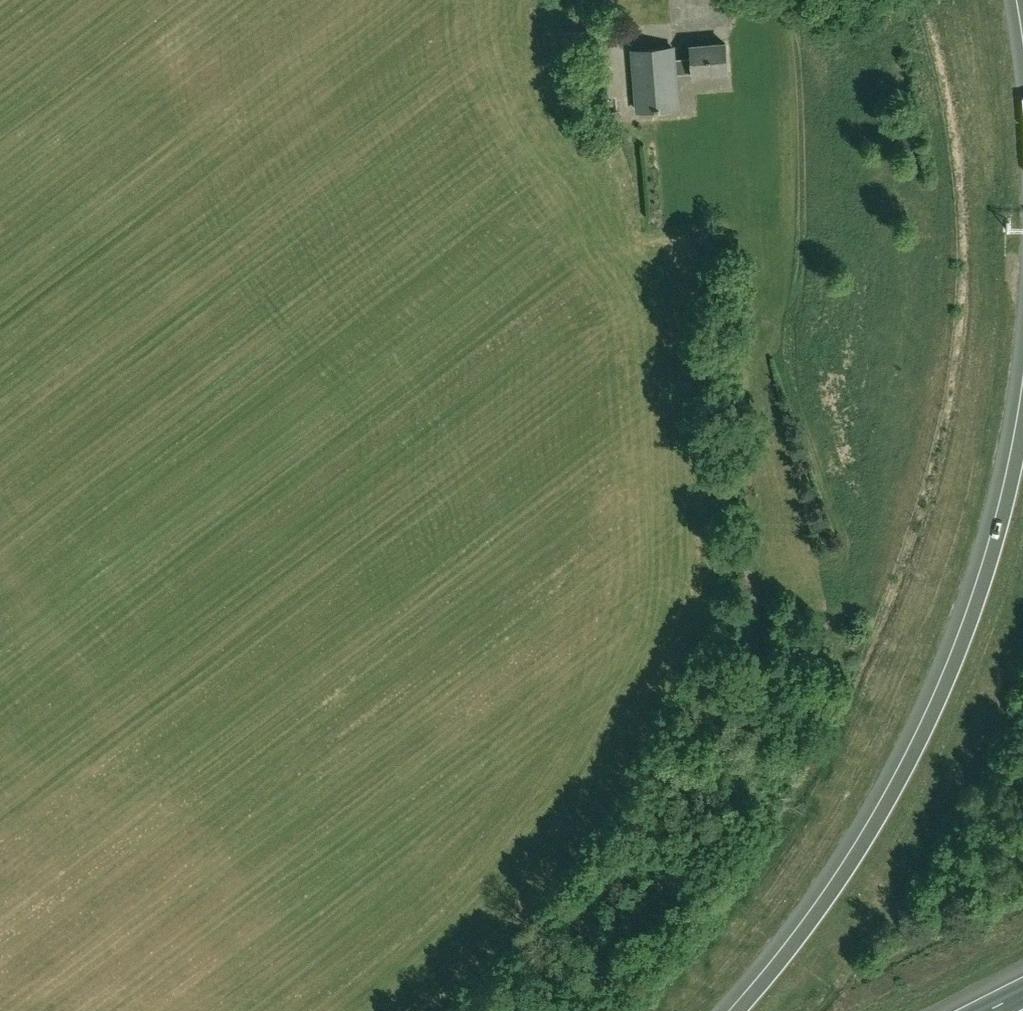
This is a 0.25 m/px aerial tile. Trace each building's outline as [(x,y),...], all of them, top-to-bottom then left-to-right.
[(692,70),(693,75),(728,72),(726,43),(690,46),(691,58),(674,59),(673,47),(633,51),(638,110),(678,107),(675,72),(676,72),(692,70)]
